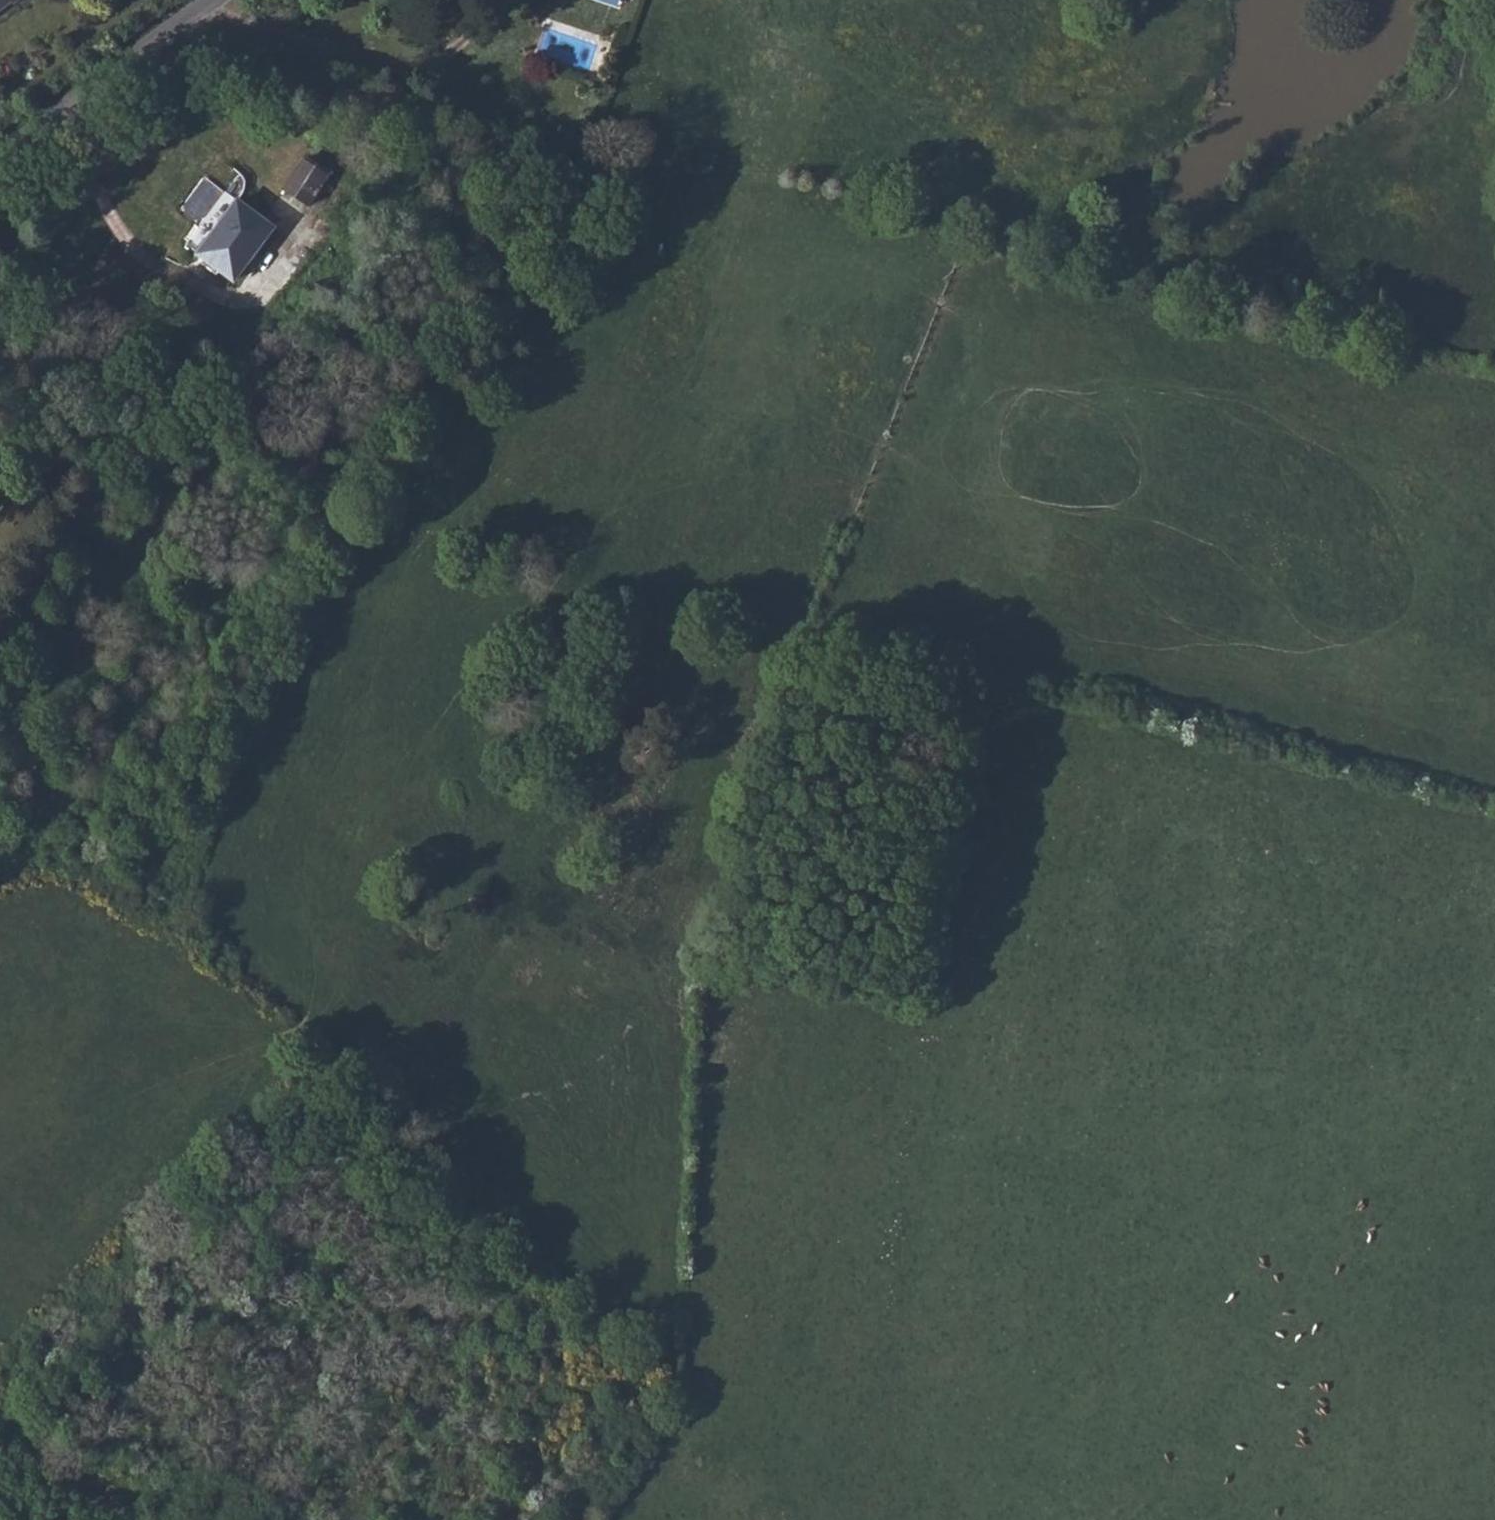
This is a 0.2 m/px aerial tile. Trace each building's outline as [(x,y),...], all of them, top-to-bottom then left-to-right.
[(308,206),(328,175),(304,159),(284,190),(308,206)] [(229,204),(219,197),(187,240),(197,248),(229,204)] [(234,280),(274,227),(238,200),(198,253),(234,280)]
